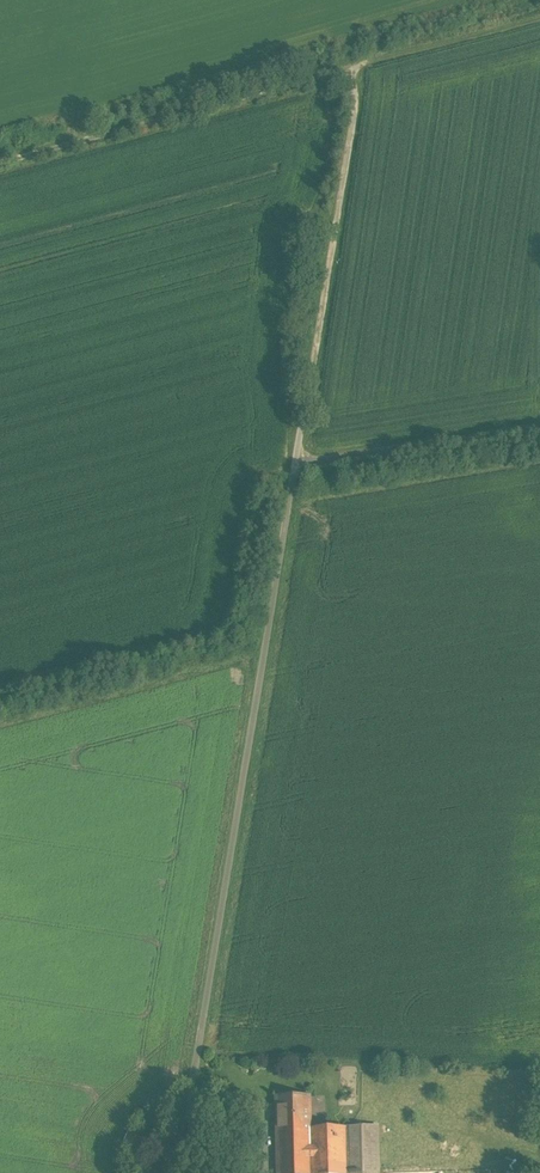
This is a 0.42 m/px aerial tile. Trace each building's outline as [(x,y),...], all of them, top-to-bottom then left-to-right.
[(277,1097),(280,1172),(312,1172),(311,1127),(310,1096),(277,1097)] [(348,1126),(349,1172),(380,1172),(379,1125),(348,1126)] [(311,1127),(312,1172),(349,1172),(348,1126),(311,1127)] [(253,1152),(250,1154),(250,1155),(247,1156),(247,1158),(250,1158),(250,1159),(253,1161),(257,1159),(257,1154),(253,1152)]
